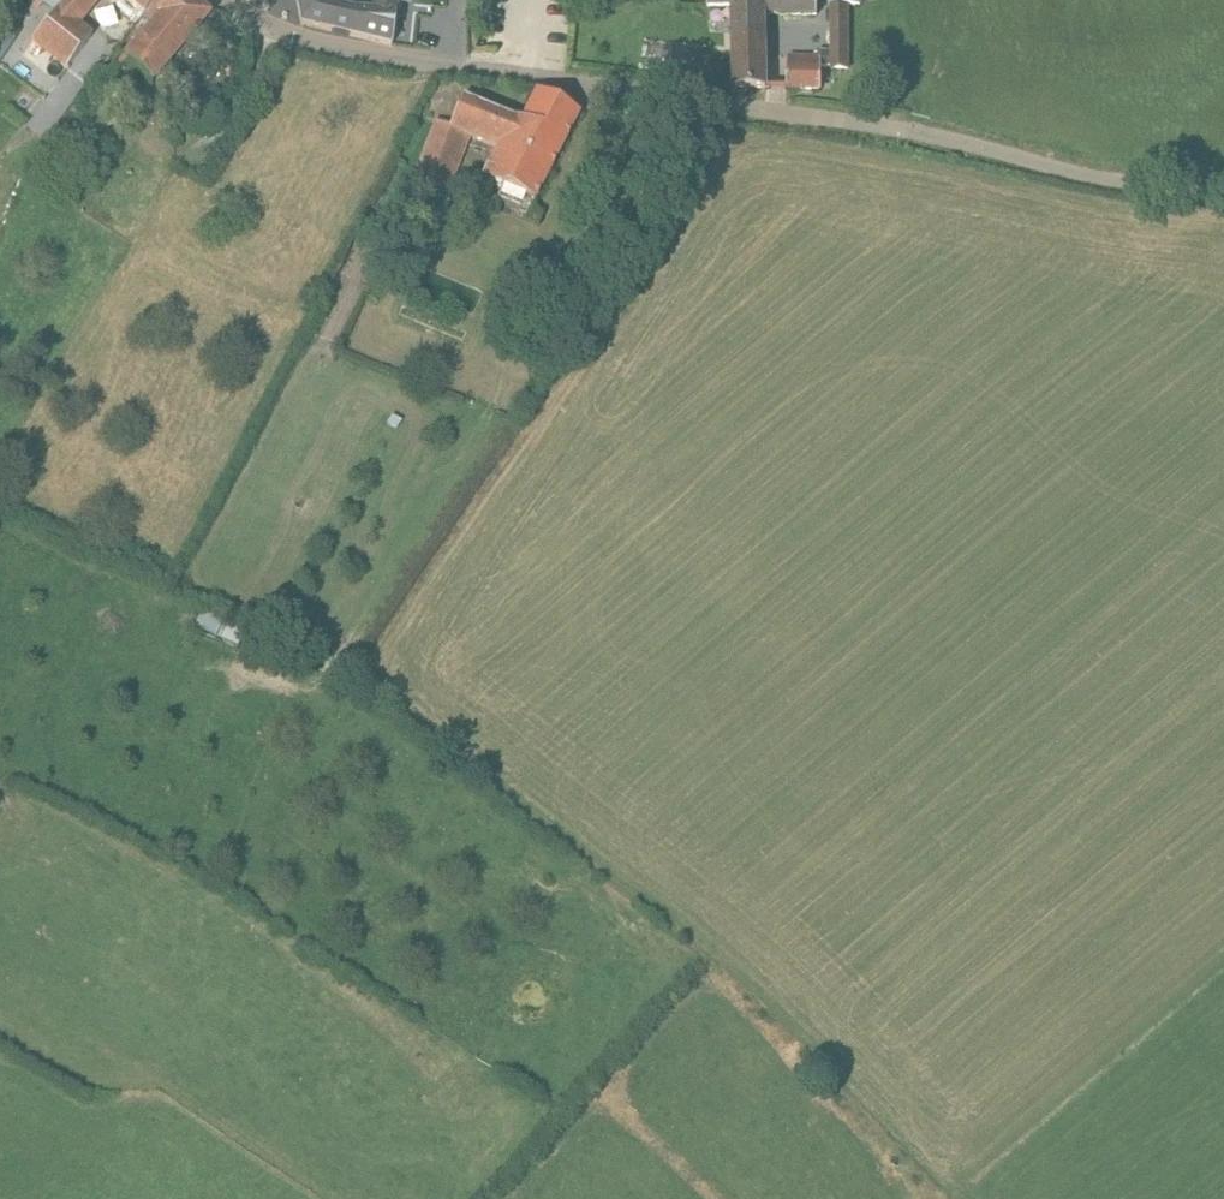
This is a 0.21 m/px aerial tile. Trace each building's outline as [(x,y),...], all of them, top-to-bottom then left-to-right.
[(62,1),(60,0),(39,0),(55,14),(32,42),(64,69),(77,54),(90,38),(69,20),(81,6),(88,11),(97,0),(63,0),(62,1)] [(209,13),(194,0),(126,0),(154,23),(124,59),(152,82),(209,13)] [(326,3),(325,0),(296,0),(301,22),(301,24),(330,31),(331,31),(350,36),(391,45),(397,0),(371,0),(369,11),(356,9),(326,3)] [(767,89),(767,15),(820,15),(820,0),(708,0),(708,8),(735,8),(735,89),(767,89)] [(832,67),(832,69),(849,69),(850,5),(862,5),(862,0),(833,0),(833,4),(834,4),(833,53),(820,52),(820,59),(790,58),(789,89),(820,90),(821,67),(832,67)] [(481,179),(485,181),(503,189),(499,199),(520,208),(518,213),(528,218),(535,201),(575,111),(535,94),(522,124),(463,98),(449,128),(437,123),(412,180),(446,195),(471,138),(494,148),(481,179)] [(73,126),(65,137),(77,146),(86,135),(73,126)] [(206,609),(198,625),(234,645),(243,628),(206,609)]
